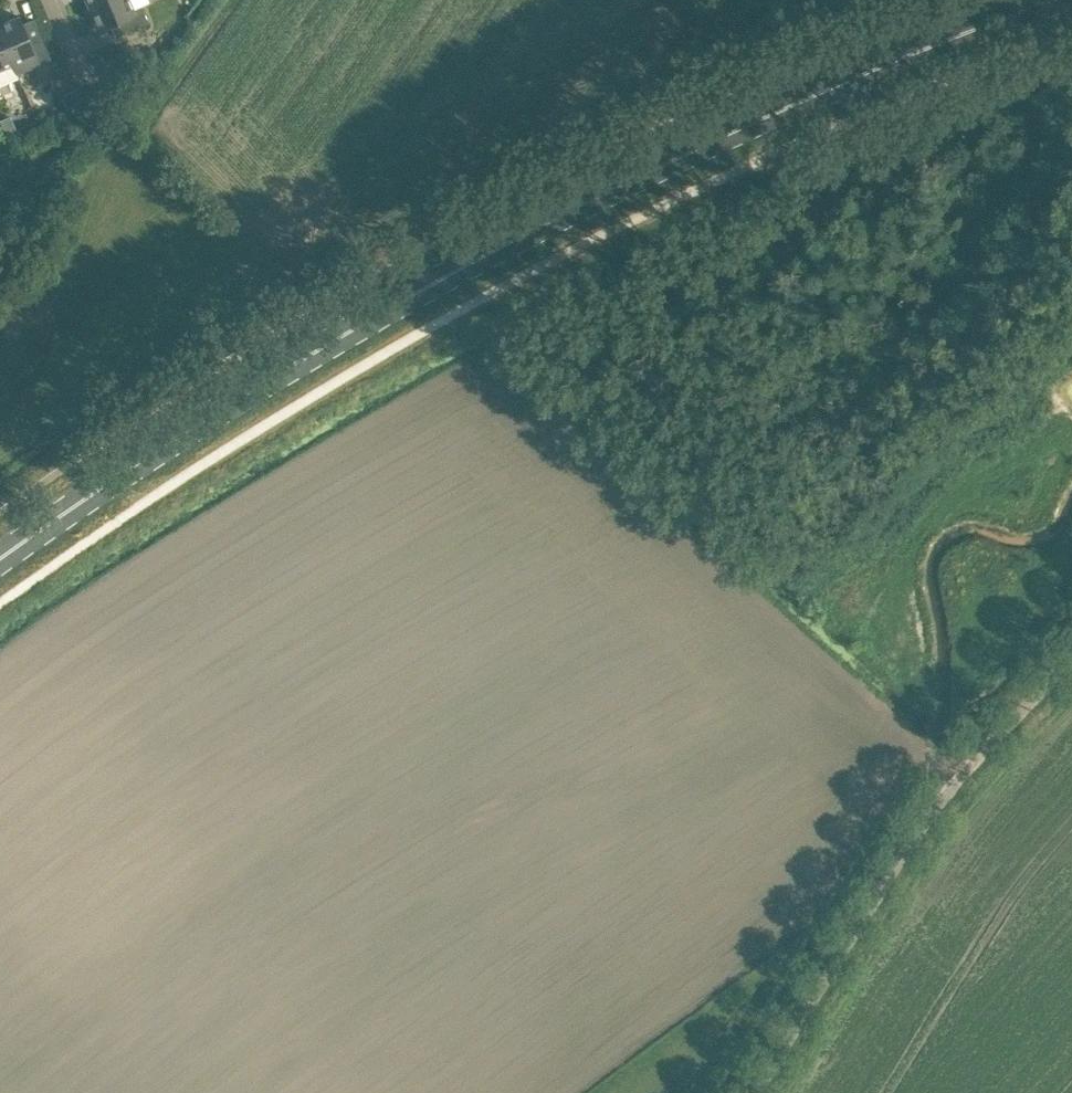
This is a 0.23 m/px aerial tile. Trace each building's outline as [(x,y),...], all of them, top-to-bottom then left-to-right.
[(89,7),(98,29),(119,20),(124,32),(147,22),(140,5),(132,8),(129,0),(105,0),(89,7)] [(17,72),(50,58),(36,23),(24,28),(19,15),(0,23),(0,32),(17,72)] [(12,64),(16,72),(17,72),(0,32),(0,69),(12,64)] [(0,119),(0,125),(4,133),(15,128),(10,115),(0,119)]
